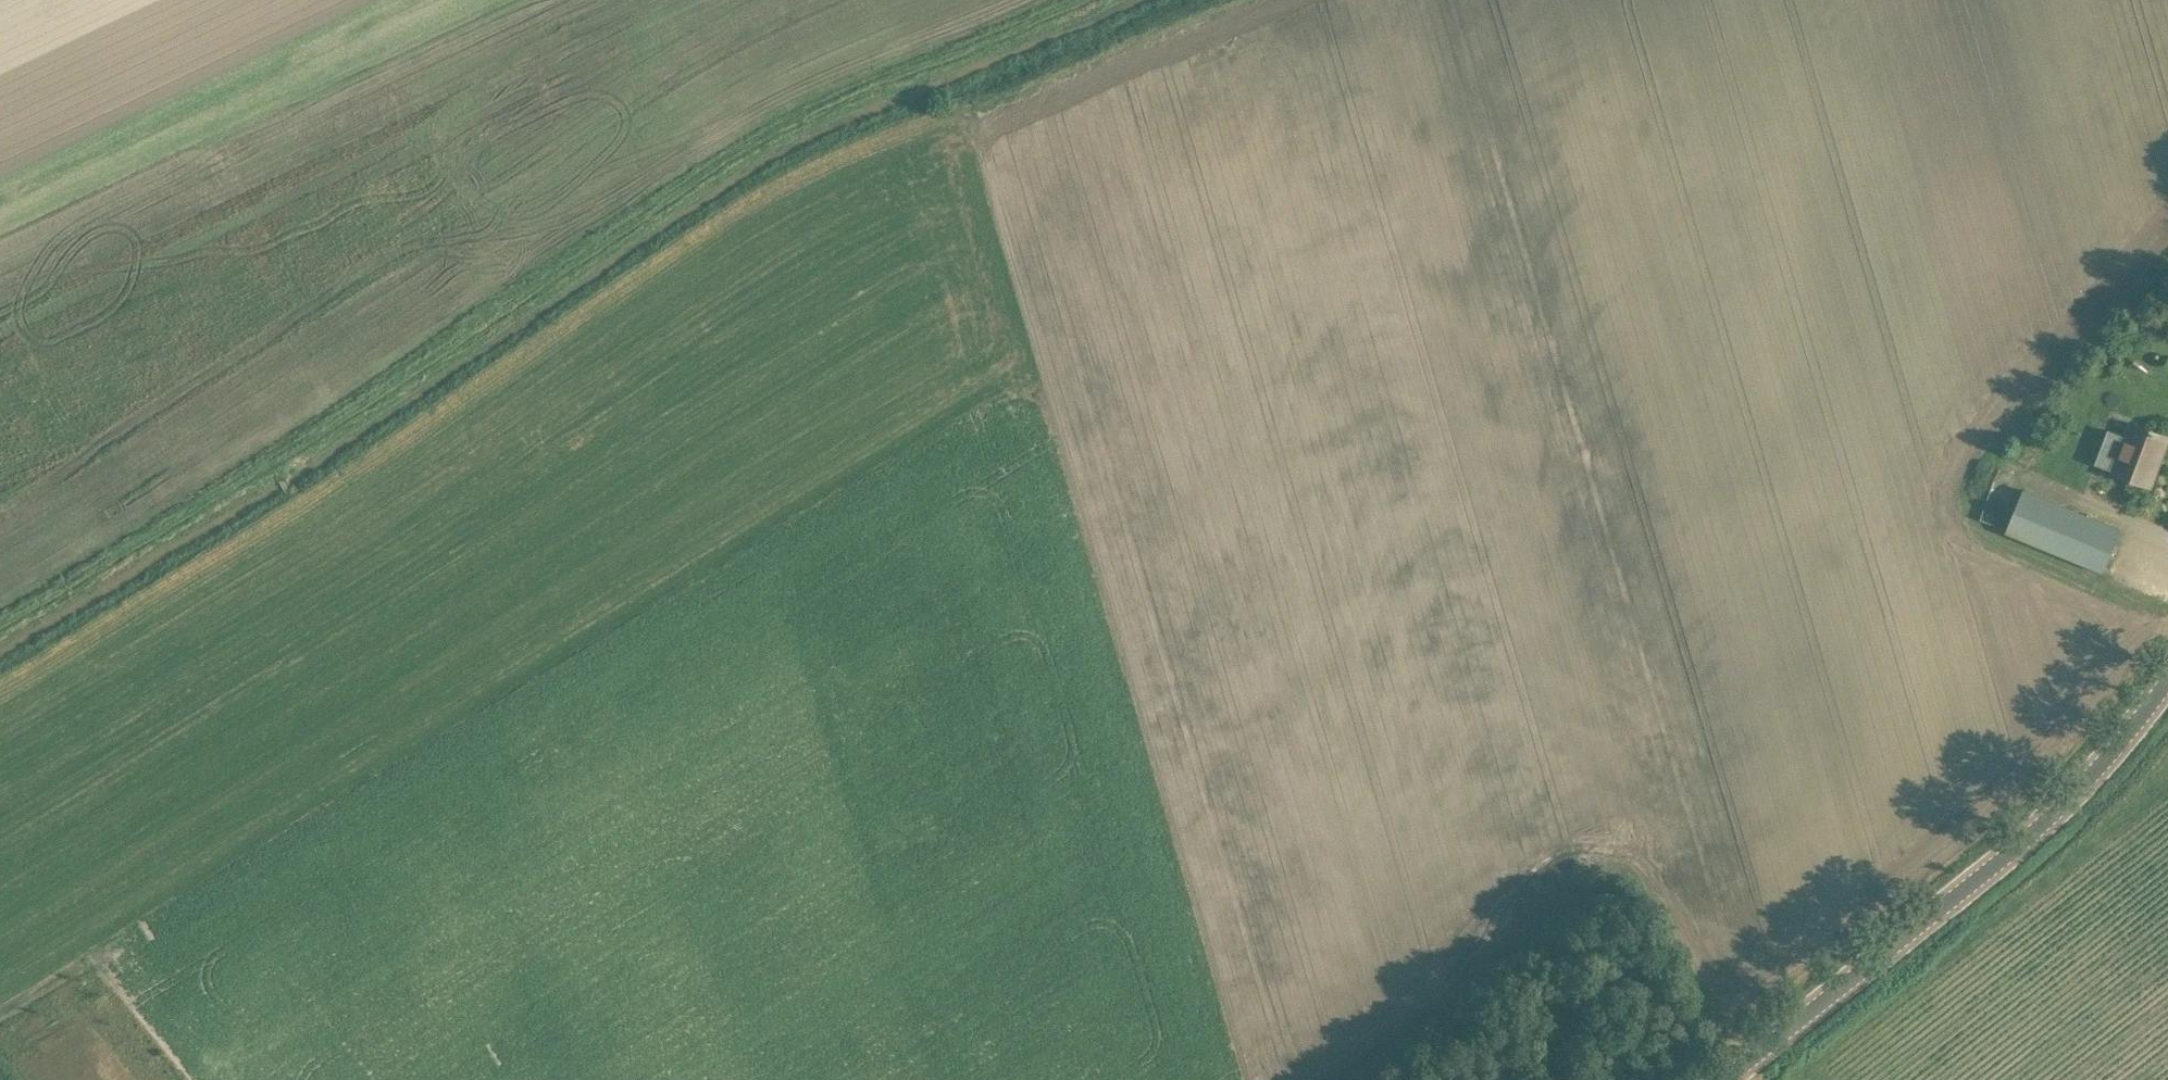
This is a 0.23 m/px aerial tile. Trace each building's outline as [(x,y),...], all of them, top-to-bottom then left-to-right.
[(2126,436),(2109,430),(2103,445),(2120,452),(2113,470),(2113,471),(2151,486),(2167,442),(2167,436),(2131,422),(2126,436)] [(2012,484),(1995,529),(2104,573),(2122,529),(2012,484)]
